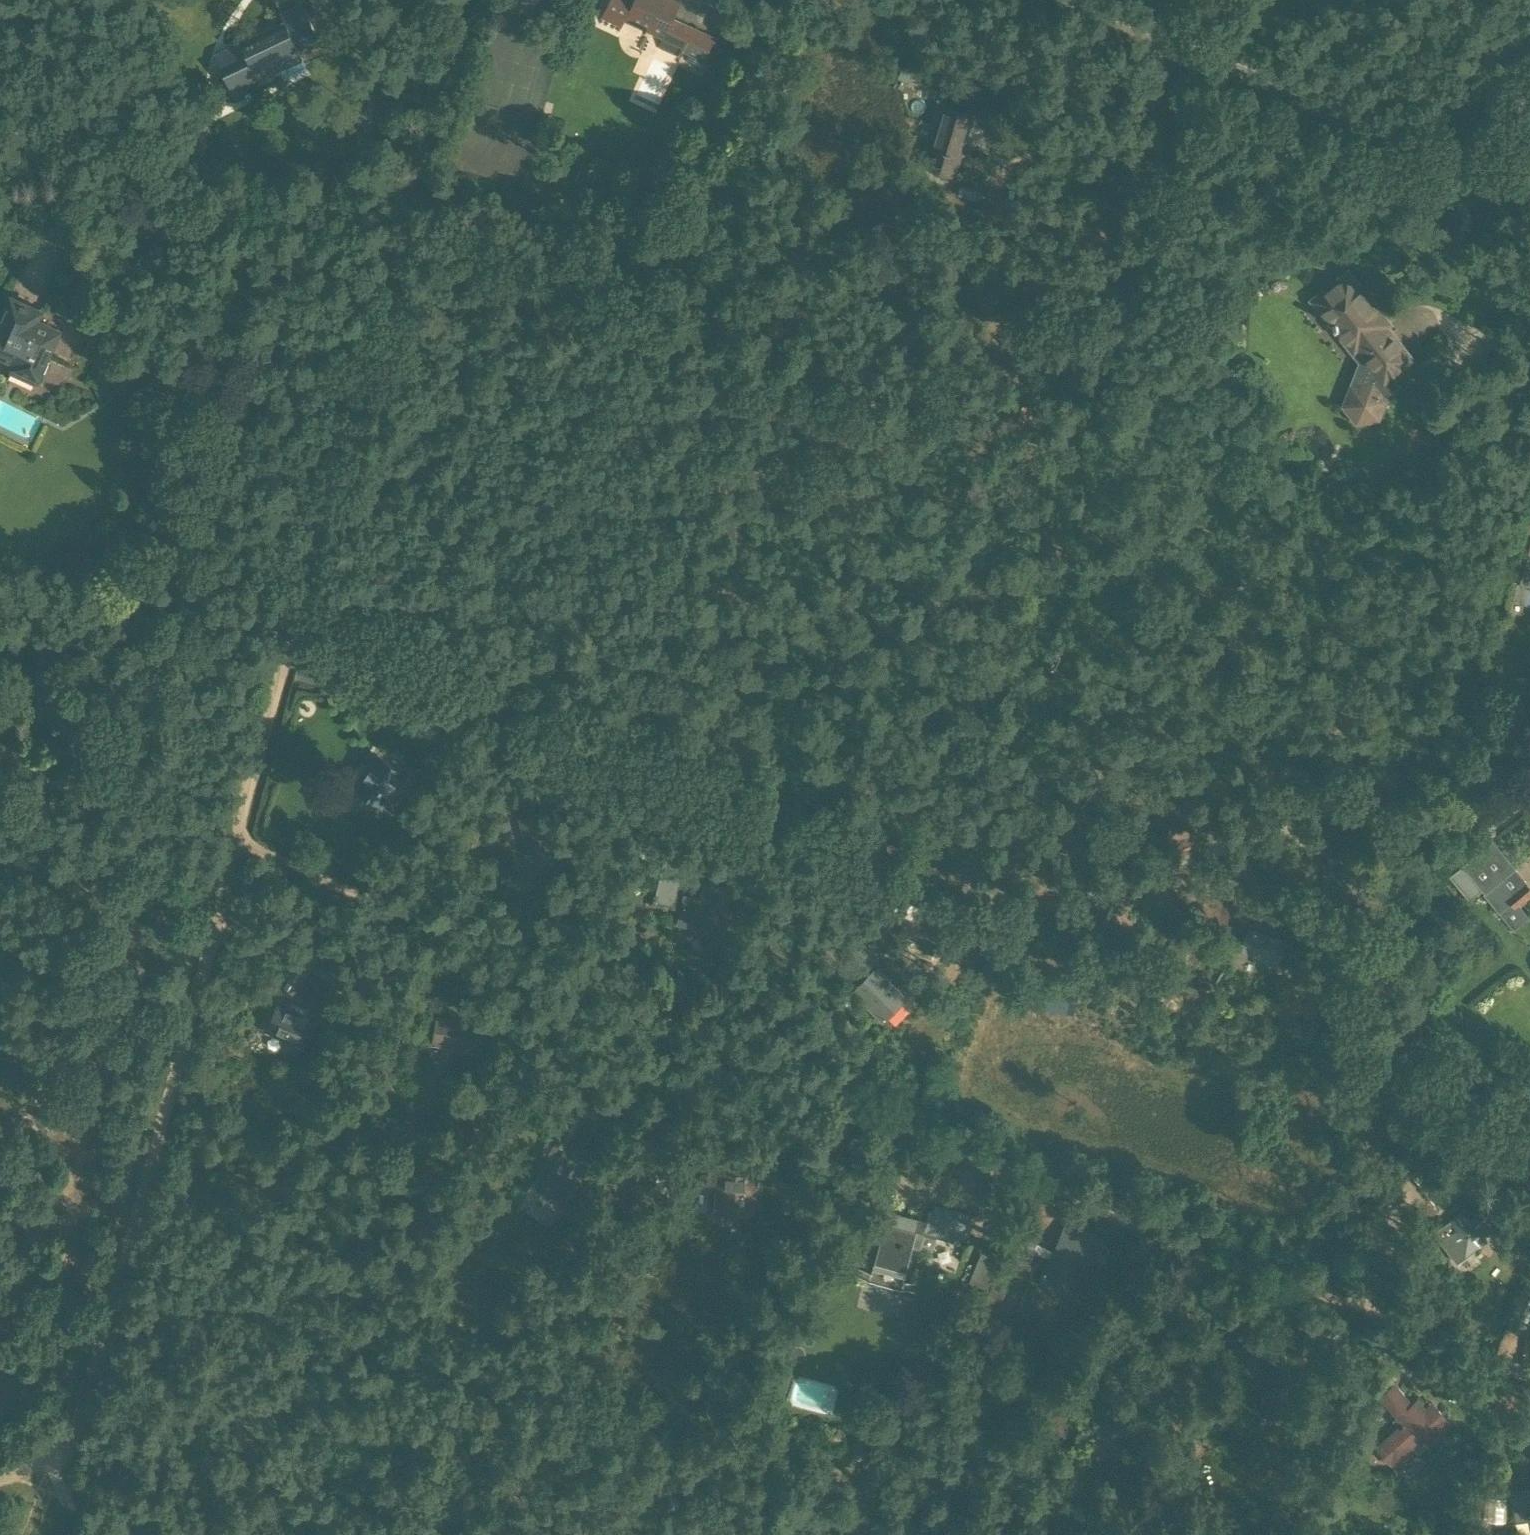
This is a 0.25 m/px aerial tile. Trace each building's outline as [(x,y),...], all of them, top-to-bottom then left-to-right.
[(602,16),(622,25),(625,18),(664,35),(680,0),(609,0),(602,16)] [(283,20),(215,53),(238,99),(277,81),(273,71),(303,57),(301,53),(322,43),(302,3),(280,13),(283,20)] [(944,102),(924,165),(955,174),(974,111),(944,102)] [(1348,272),(1317,296),(1335,319),(1334,320),(1337,324),(1338,323),(1347,334),(1345,337),(1351,345),(1355,344),(1357,346),(1360,343),(1379,366),(1372,381),(1356,384),(1349,401),(1359,417),(1377,414),(1383,398),(1380,393),(1394,382),(1388,375),(1410,357),(1384,324),(1387,321),(1359,285),(1360,282),(1354,274),(1350,275),(1348,272)] [(998,286),(972,295),(981,318),(1006,309),(998,286)] [(17,359),(15,363),(38,374),(60,327),(38,317),(42,308),(11,293),(0,317),(0,351),(17,359)] [(380,752),(358,786),(383,802),(389,794),(391,795),(402,779),(399,778),(405,769),(380,752)] [(512,831),(509,819),(495,823),(499,835),(512,831)] [(1463,865),(1482,889),(1485,892),(1516,867),(1493,840),(1462,865),(1463,865)] [(683,864),(665,859),(656,901),(674,905),(683,864)] [(1463,865),(1450,876),(1469,899),(1482,889),(1463,865)] [(1516,867),(1485,892),(1484,893),(1499,912),(1500,911),(1511,902),(1507,897),(1527,881),(1516,867)] [(1500,911),(1513,926),(1524,917),(1516,908),(1529,897),(1529,885),(1527,881),(1507,897),(1511,902),(1500,911)] [(685,895),(680,917),(725,927),(730,905),(685,895)] [(924,911),(908,895),(895,907),(912,924),(924,911)] [(1250,927),(1241,952),(1279,965),(1287,941),(1250,927)] [(876,969),(854,990),(883,1020),(905,999),(876,969)] [(460,1003),(463,992),(449,989),(447,1001),(460,1003)] [(279,1001),(268,1029),(304,1044),(316,1017),(304,1011),(305,1009),(293,1004),(292,1006),(279,1001)] [(443,1018),(438,1049),(484,1057),(490,1026),(443,1018)] [(597,1157),(572,1140),(549,1172),(574,1189),(597,1157)] [(703,1167),(703,1186),(711,1186),(711,1207),(752,1208),(753,1168),(703,1167)] [(882,1206),(867,1259),(896,1267),(892,1282),(909,1286),(921,1242),(911,1239),(918,1215),(882,1206)] [(1454,1241),(1446,1247),(1457,1261),(1486,1238),(1481,1230),(1488,1225),(1478,1211),(1470,1217),(1464,1209),(1450,1220),(1456,1228),(1449,1233),(1454,1241)] [(1063,1230),(1039,1283),(1062,1293),(1076,1262),(1100,1273),(1109,1248),(1101,1244),(1100,1237),(1073,1225),(1069,1233),(1063,1230)] [(996,1267),(980,1260),(970,1282),(987,1289),(996,1267)] [(1263,1355),(1262,1404),(1284,1404),(1284,1355),(1263,1355)] [(1389,1382),(1373,1396),(1394,1419),(1399,1426),(1377,1444),(1397,1468),(1416,1453),(1410,1446),(1422,1436),(1426,1442),(1442,1429),(1417,1399),(1409,1405),(1389,1382)] [(799,1448),(807,1434),(797,1429),(790,1443),(799,1448)] [(1510,1494),(1517,1519),(1528,1516),(1529,1523),(1529,1489),(1510,1494)]
